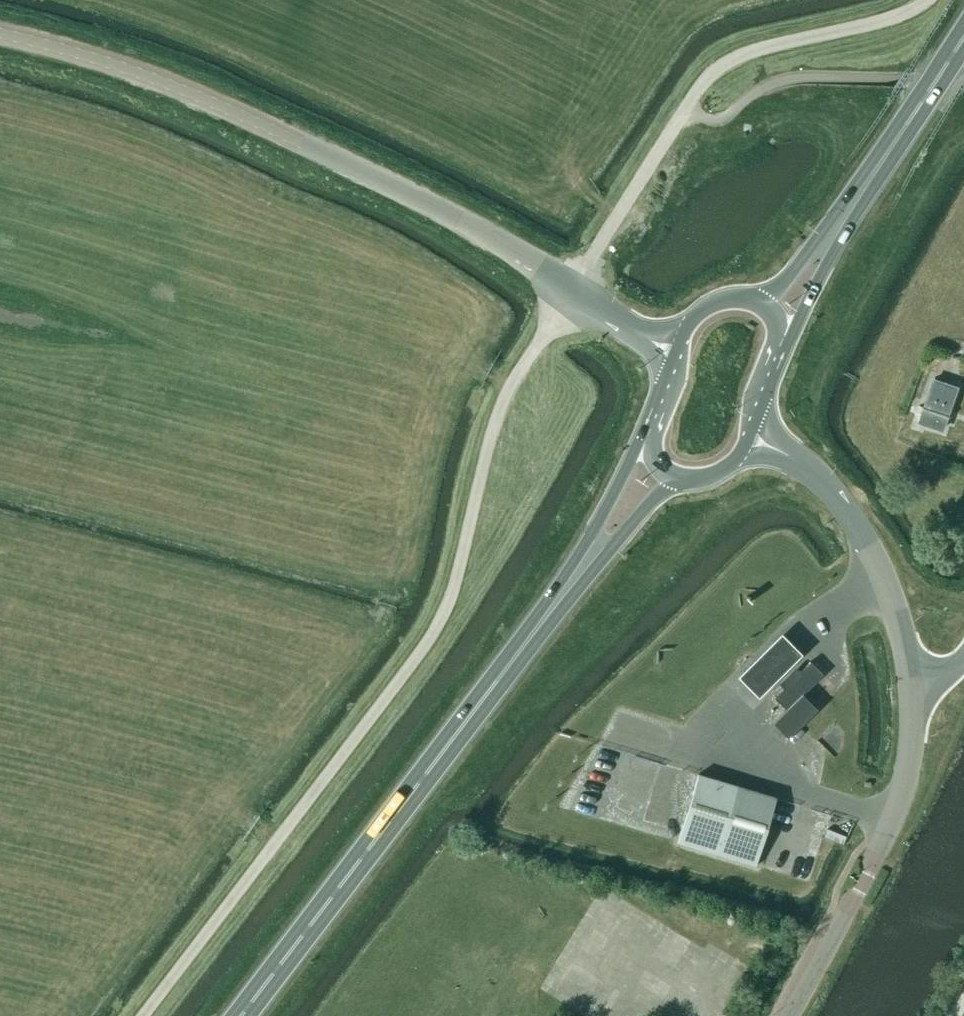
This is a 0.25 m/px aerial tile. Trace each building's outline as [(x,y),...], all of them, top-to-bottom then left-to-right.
[(933,383),(919,424),(942,431),(956,390),(933,383)] [(782,631),(737,675),(758,697),(804,653),(782,631)] [(783,689),(774,698),(786,710),(773,723),(788,738),(818,709),(803,695),(823,675),(810,662),(800,672),(795,668),(778,685),(783,689)] [(678,843),(692,847),(718,855),(755,866),(776,797),(698,774),(678,843)]
